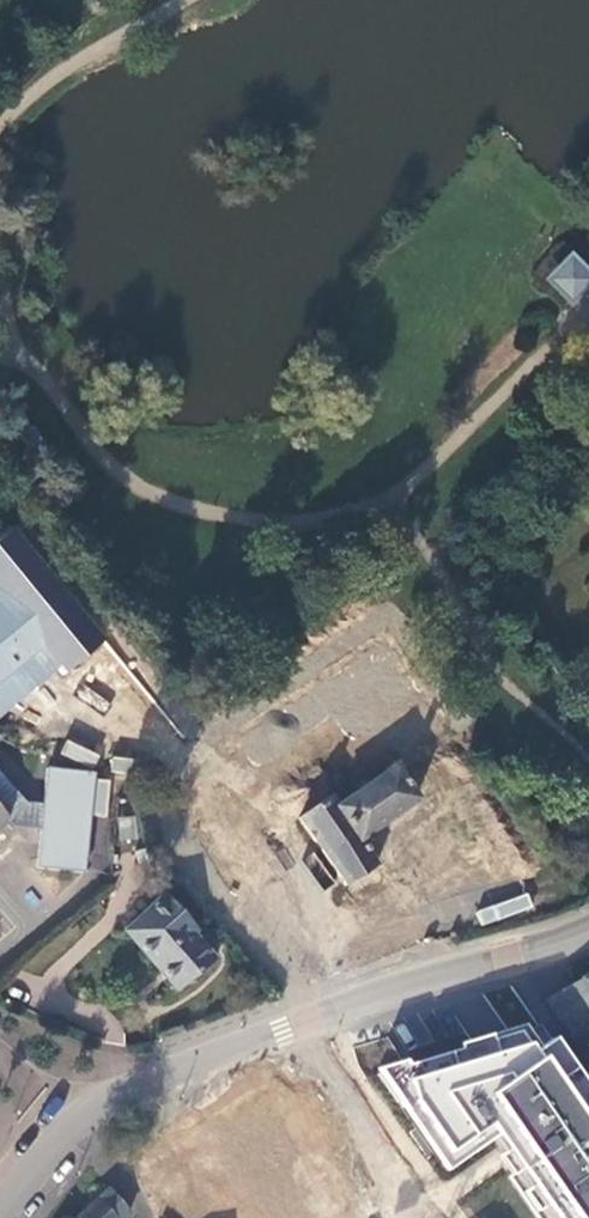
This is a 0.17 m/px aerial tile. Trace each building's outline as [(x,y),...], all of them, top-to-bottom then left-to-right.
[(573,304),(588,288),(588,277),(573,261),(552,282),(569,299),(573,304)] [(109,763),(166,714),(136,678),(79,727),(109,763)] [(66,740),(60,753),(93,767),(98,755),(66,740)] [(400,760),(338,804),(333,807),(359,843),(362,841),(425,798),(400,760)] [(94,774),(47,769),(43,805),(41,832),(37,867),(83,872),(94,774)] [(12,801),(0,811),(0,812),(8,821),(15,830),(41,832),(43,805),(24,803),(0,775),(0,787),(12,801)] [(12,801),(0,787),(0,811),(12,801)] [(348,886),(380,865),(362,841),(359,843),(333,807),(338,804),(332,795),(321,803),(302,817),(348,886)] [(123,932),(177,993),(215,959),(193,933),(195,931),(164,896),(123,932)] [(480,921),(532,912),(529,898),(478,907),(480,921)] [(580,1044),(588,1039),(588,975),(548,997),(580,1044)] [(380,1072),(448,1169),(498,1134),(557,1217),(588,1217),(588,1090),(543,1024),(380,1072)] [(94,1199),(114,1217),(116,1217),(128,1205),(106,1186),(94,1199)] [(94,1199),(77,1217),(114,1217),(94,1199)]
